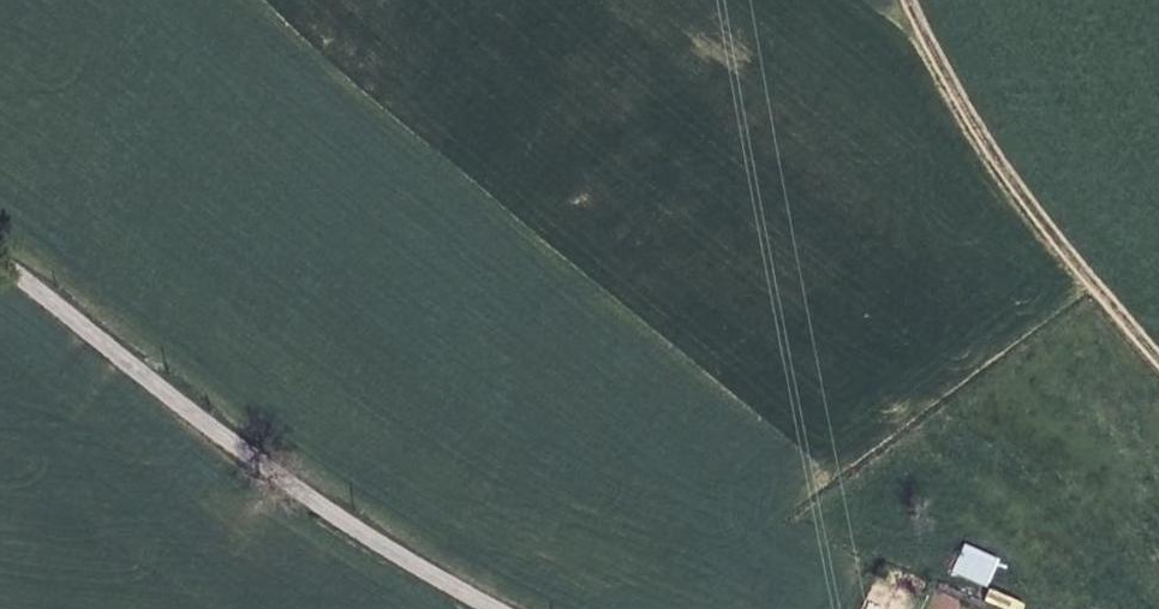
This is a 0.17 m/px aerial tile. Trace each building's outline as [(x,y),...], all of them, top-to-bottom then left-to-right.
[(956,602),(937,592),(929,608),(952,608),(956,602)]
